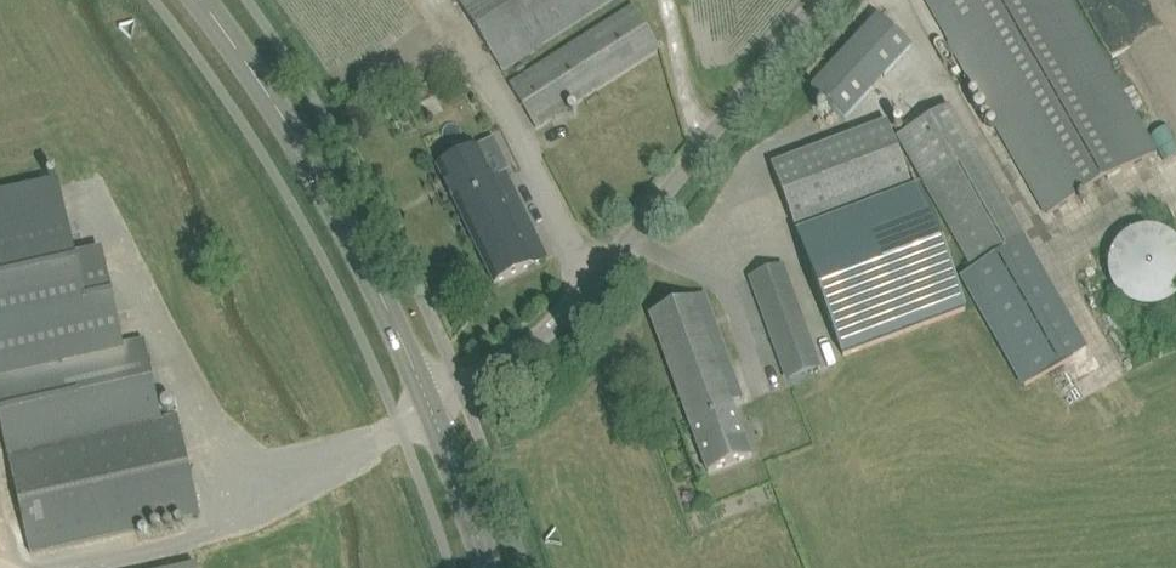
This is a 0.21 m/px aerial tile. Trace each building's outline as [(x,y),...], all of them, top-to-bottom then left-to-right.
[(502,70),(611,0),(457,0),(502,70)] [(931,8),(1048,213),(1154,153),(1067,0),(927,0),(931,8)] [(634,6),(613,20),(509,84),(535,126),(660,48),(634,6)] [(812,89),(830,105),(845,119),(912,47),(878,16),(812,89)] [(1027,242),(950,107),(897,137),(972,270),(974,272),(1026,243),(1027,242)] [(888,123),(773,166),(795,226),(910,183),(888,123)] [(477,148),(460,156),(438,167),(495,283),(547,258),(505,173),(492,179),(477,148)] [(163,419),(145,340),(124,345),(108,274),(81,280),(59,185),(0,199),(0,419),(8,453),(26,552),(194,515),(195,517),(200,516),(178,416),(163,419)] [(918,188),(798,233),(843,356),(965,310),(918,188)] [(1108,269),(1108,272),(1109,276),(1109,279),(1110,282),(1112,286),(1113,289),(1115,292),(1117,295),(1120,297),(1122,300),(1125,302),(1128,304),(1131,305),(1134,307),(1138,308),(1141,309),(1145,309),(1148,309),(1155,309),(1159,308),(1162,307),(1165,306),(1168,304),(1171,302),(1174,300),(1175,298),(1175,239),(1175,238),(1172,236),(1169,234),(1166,232),(1163,231),(1159,230),(1156,229),(1152,228),(1149,228),(1145,228),(1142,229),(1138,230),(1135,231),(1131,232),(1128,234),(1125,235),(1123,238),(1120,240),(1117,243),(1115,245),(1113,248),(1112,252),(1110,255),(1109,258),(1109,262),(1108,265),(1108,269)] [(1087,351),(1026,243),(974,272),(972,270),(963,276),(1025,386),(1087,351)] [(784,264),(749,277),(781,361),(813,349),(784,264)] [(650,314),(689,419),(709,472),(752,456),(733,403),(744,398),(705,294),(650,314)]
